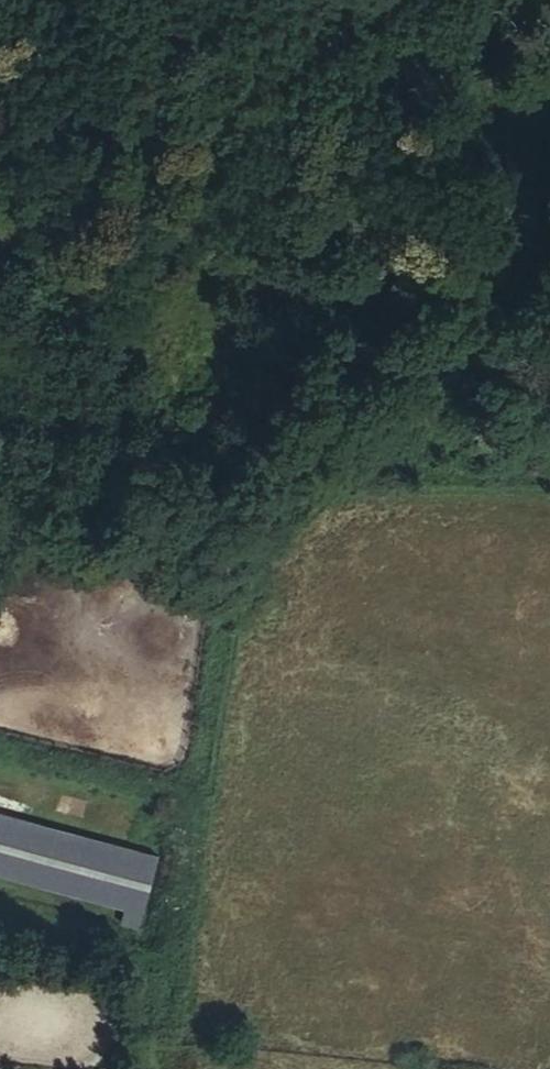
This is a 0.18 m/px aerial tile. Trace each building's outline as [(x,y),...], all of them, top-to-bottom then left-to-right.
[(125,908),(120,927),(137,931),(159,852),(0,808),(0,874),(125,908)]
